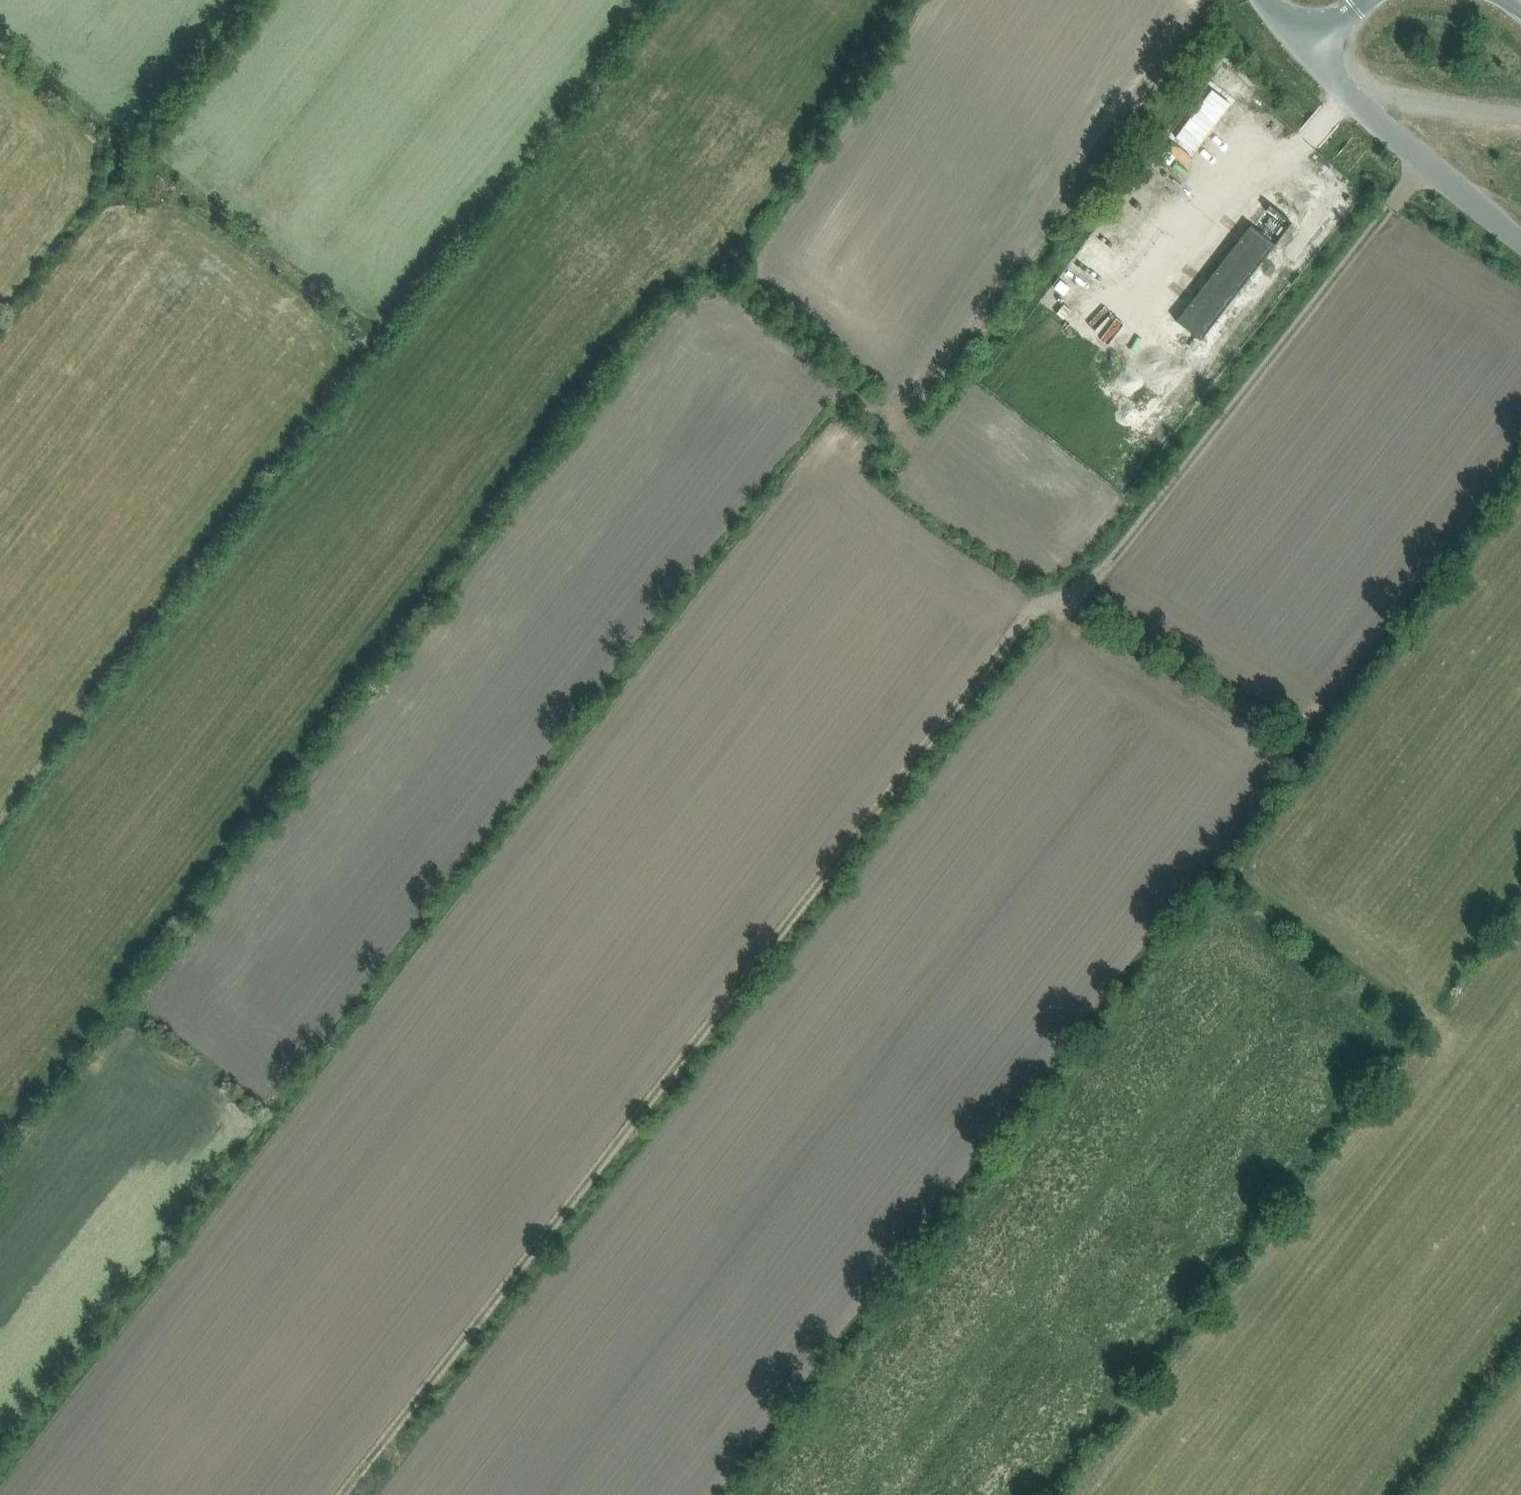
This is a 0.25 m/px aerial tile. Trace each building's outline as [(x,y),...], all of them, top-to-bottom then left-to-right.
[(1251,227),(1176,322),(1200,341),(1293,224),(1270,207),(1253,228),(1251,227)]
